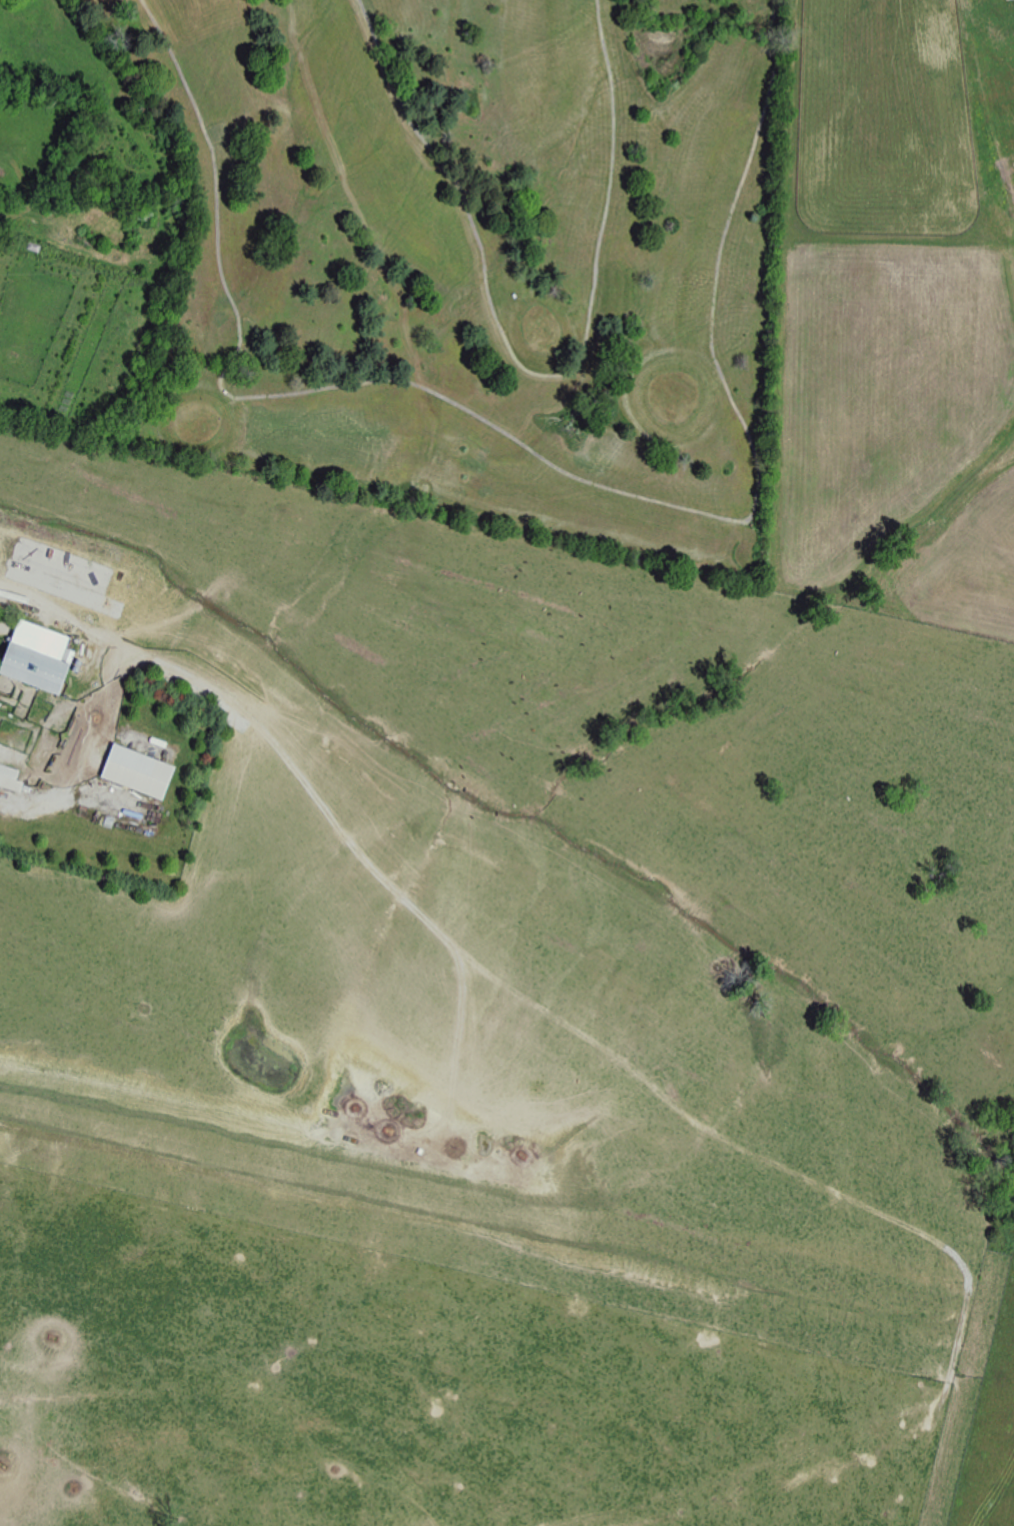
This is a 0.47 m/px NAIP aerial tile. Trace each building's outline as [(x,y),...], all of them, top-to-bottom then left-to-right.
[(16,619),(0,667),(0,674),(59,694),(73,652),(64,649),(69,636),(16,619)] [(99,778),(162,799),(173,765),(111,744),(99,778)] [(0,746),(0,764),(23,770),(27,753),(0,746)] [(16,780),(18,771),(0,765),(0,787),(19,792),(22,782),(16,780)]
